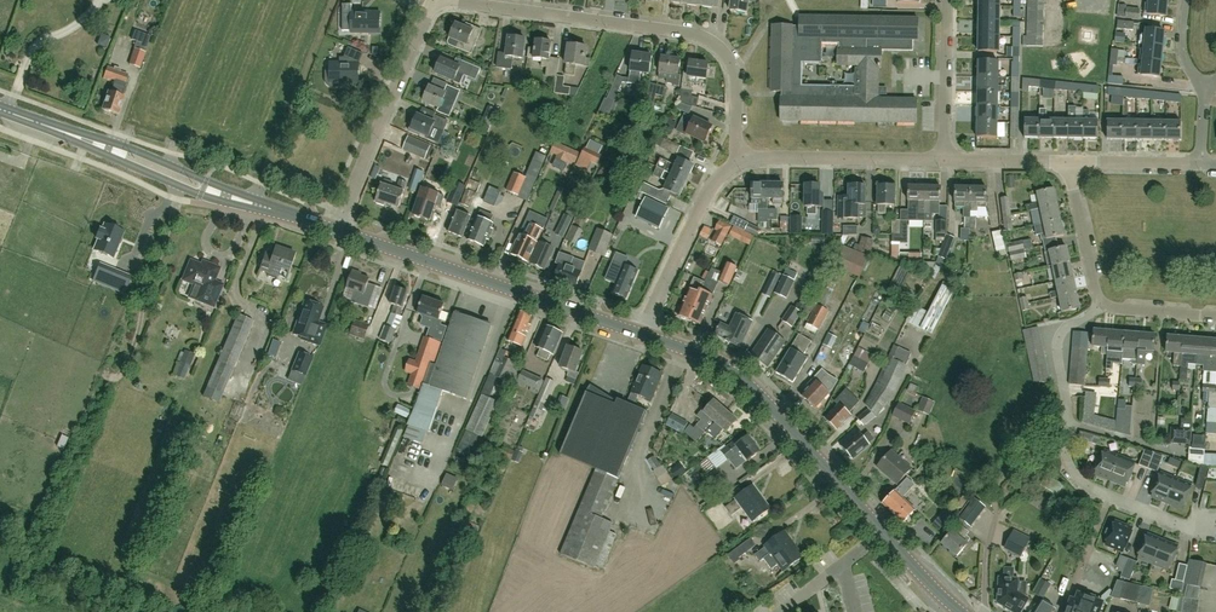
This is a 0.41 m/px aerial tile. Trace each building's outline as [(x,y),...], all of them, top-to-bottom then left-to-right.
[(703,7),(711,8),(719,9),(720,0),(704,0),(703,7)] [(750,0),(732,0),(731,11),(748,13),(750,0)] [(1167,1),(1159,0),(1149,0),(1149,5),(1146,5),(1145,14),(1165,17),(1167,1)] [(1140,9),(1126,7),(1126,5),(1118,5),(1117,17),(1125,18),(1139,20),(1140,13),(1140,9)] [(980,6),(979,21),(1000,22),(1000,7),(980,6)] [(1021,10),(1021,7),(1014,7),(1013,17),(1021,17),(1025,17),(1025,10),(1021,10)] [(343,16),(343,32),(351,32),(380,33),(380,13),(351,12),(351,16),(343,16)] [(800,16),(800,22),(800,26),(773,26),(773,58),(772,92),(786,92),(786,97),(781,97),(781,121),(916,123),(917,101),(879,100),(879,94),(883,94),(883,88),(879,88),(879,68),(882,68),(882,66),(881,66),(881,44),(907,45),(907,40),(917,40),(917,41),(918,41),(918,18),(916,18),(916,19),(899,19),(899,18),(898,18),(898,19),(881,19),(881,17),(879,17),(879,18),(862,18),(862,17),(860,17),(860,18),(843,18),(843,17),(842,17),(842,18),(820,17),(820,16),(818,16),(818,17),(802,17),(802,16),(800,16)] [(1117,20),(1116,29),(1133,30),(1134,22),(1125,21),(1117,20)] [(979,21),(979,36),(999,36),(1000,22),(979,21)] [(472,54),(477,42),(470,39),(473,31),(456,24),(448,42),(449,45),(472,54)] [(1164,31),(1146,29),(1143,29),(1142,35),(1143,35),(1142,44),(1163,47),(1164,31)] [(150,37),(134,32),(131,40),(148,45),(150,37)] [(999,52),(999,36),(979,36),(979,51),(999,52)] [(522,58),(525,39),(508,37),(506,54),(499,53),(497,67),(511,69),(513,57),(522,58)] [(1020,46),(1020,37),(1013,37),(1013,47),(1007,47),(1007,57),(1020,57),(1020,56),(1020,47),(1020,46)] [(528,57),(533,58),(542,59),(541,66),(547,67),(546,76),(557,77),(557,76),(560,59),(549,58),(552,42),(536,40),(535,49),(529,48),(528,57)] [(1141,50),(1140,59),(1161,62),(1163,47),(1142,44),(1142,45),(1145,45),(1144,50),(1141,50)] [(585,67),(587,47),(569,45),(566,64),(567,64),(566,75),(575,76),(577,66),(585,67)] [(146,52),(145,52),(134,49),(134,48),(129,64),(140,68),(146,52)] [(1111,49),(1110,56),(1118,57),(1118,58),(1124,58),(1125,51),(1119,50),(1114,49),(1111,49)] [(939,65),(937,52),(926,54),(929,67),(939,65)] [(623,83),(639,85),(641,74),(650,75),(652,56),(633,54),(630,78),(624,78),(625,79),(623,83)] [(1117,66),(1118,58),(1118,57),(1110,56),(1109,65),(1117,66)] [(330,63),(330,72),(326,72),(326,81),(327,84),(329,86),(332,87),(341,87),(341,83),(359,83),(359,63),(348,63),(348,58),(340,58),(340,63),(330,63)] [(662,58),(659,78),(667,79),(667,83),(670,83),(677,86),(680,87),(681,75),(678,75),(680,60),(662,58)] [(460,84),(464,76),(476,81),(481,69),(462,61),(459,67),(441,59),(435,74),(460,84)] [(1159,77),(1161,62),(1140,59),(1140,60),(1143,60),(1143,65),(1139,65),(1138,74),(1142,75),(1159,77)] [(684,72),(679,103),(696,107),(699,99),(691,96),(693,83),(696,83),(697,78),(706,79),(708,64),(690,61),(688,73),(684,72)] [(978,61),(978,77),(998,77),(999,62),(978,61)] [(1012,63),(1011,77),(1019,78),(1020,63),(1012,63)] [(117,115),(124,97),(122,96),(124,88),(123,88),(128,75),(120,72),(121,69),(114,67),(108,65),(103,78),(110,81),(111,79),(115,81),(111,92),(108,91),(102,110),(117,115)] [(623,83),(625,79),(624,78),(617,75),(607,100),(615,101),(623,83)] [(555,93),(569,96),(576,96),(579,89),(570,88),(563,87),(565,77),(557,76),(557,77),(555,93)] [(998,86),(998,77),(978,77),(978,92),(998,92),(1002,92),(1002,86),(998,86)] [(1019,93),(1019,78),(1011,77),(1011,92),(1019,93)] [(1030,87),(1040,88),(1040,80),(1030,79),(1023,78),(1022,91),(1030,92),(1030,87)] [(1055,81),(1040,80),(1040,88),(1055,90),(1055,81)] [(1055,90),(1069,91),(1069,83),(1055,81),(1055,90)] [(1084,84),(1069,83),(1069,91),(1083,93),(1084,84)] [(665,97),(667,87),(650,84),(643,111),(651,115),(656,95),(665,97)] [(1084,84),(1083,93),(1098,94),(1099,86),(1084,84)] [(423,102),(438,108),(437,112),(449,116),(454,103),(459,92),(447,87),(444,93),(429,87),(423,102)] [(1108,95),(1123,97),(1123,89),(1109,87),(1108,95)] [(1138,90),(1123,89),(1123,97),(1137,98),(1138,90)] [(1137,98),(1152,100),(1152,92),(1138,90),(1137,98)] [(978,92),(978,107),(998,107),(998,92),(978,92)] [(1011,92),(1011,107),(1019,107),(1019,93),(1011,92)] [(1167,93),(1152,92),(1152,100),(1166,102),(1167,93)] [(1167,93),(1166,102),(1181,103),(1181,95),(1167,93)] [(1044,104),(1054,107),(1056,98),(1046,95),(1044,104)] [(693,107),(679,103),(675,108),(689,115),(693,107)] [(978,107),(977,122),(997,122),(998,107),(978,107)] [(1019,122),(1019,107),(1011,107),(1011,122),(1019,122)] [(1068,139),(1083,139),(1083,120),(1076,120),(1076,107),(1069,107),(1068,120),(1069,120),(1068,139)] [(1039,138),(1054,139),(1054,120),(1046,120),(1046,109),(1040,109),(1040,120),(1039,138)] [(1098,120),(1089,120),(1089,110),(1083,110),(1083,120),(1083,139),(1098,139),(1098,120)] [(705,142),(712,126),(693,118),(693,119),(684,114),(680,122),(689,127),(686,133),(705,142)] [(443,132),(448,122),(434,116),(432,122),(417,116),(415,121),(413,120),(409,131),(419,136),(420,134),(427,137),(427,138),(438,142),(442,132),(443,132)] [(1107,139),(1122,139),(1123,120),(1115,120),(1115,117),(1108,117),(1107,139)] [(1029,138),(1039,138),(1040,120),(1025,119),(1025,138),(1029,138)] [(1068,120),(1054,120),(1054,139),(1068,139),(1069,120),(1068,120)] [(1122,139),(1137,140),(1137,121),(1123,120),(1122,139)] [(1137,140),(1151,140),(1152,121),(1137,121),(1137,140)] [(1151,140),(1166,140),(1166,121),(1152,121),(1151,140)] [(1181,121),(1166,121),(1166,140),(1181,140),(1181,121)] [(997,137),(997,122),(977,122),(977,137),(997,137)] [(1019,122),(1011,122),(1010,138),(1018,138),(1019,122)] [(431,146),(408,137),(402,150),(425,159),(431,146)] [(659,137),(655,145),(660,148),(676,155),(681,146),(673,143),(664,139),(662,139),(659,137)] [(591,140),(587,148),(585,147),(576,166),(587,171),(592,162),(597,165),(602,155),(599,154),(603,146),(591,140)] [(580,152),(555,142),(551,152),(557,155),(556,157),(567,163),(569,160),(575,163),(580,152)] [(661,159),(657,167),(687,181),(694,165),(689,163),(678,159),(675,166),(661,159)] [(664,189),(671,192),(670,195),(676,198),(678,196),(679,196),(687,181),(657,167),(653,175),(667,182),(664,189)] [(545,198),(558,177),(546,171),(534,192),(545,198)] [(462,187),(465,177),(454,173),(451,183),(445,197),(454,201),(459,186),(462,187)] [(514,173),(506,191),(519,196),(519,195),(528,199),(535,186),(528,183),(525,182),(526,178),(514,173)] [(1008,188),(1016,187),(1014,176),(1007,176),(1008,188)] [(398,208),(406,182),(400,180),(397,190),(391,188),(392,183),(385,180),(383,185),(381,185),(376,201),(377,201),(376,204),(383,206),(384,204),(398,208)] [(469,180),(466,189),(461,204),(469,207),(474,192),(477,193),(480,184),(469,180)] [(656,199),(659,190),(644,183),(639,181),(636,190),(656,199)] [(419,198),(413,215),(429,221),(435,204),(438,197),(442,198),(446,188),(441,187),(425,182),(419,198)] [(752,183),(752,204),(758,204),(758,209),(757,213),(757,222),(767,222),(767,209),(768,209),(768,198),(768,183),(752,183)] [(768,183),(768,198),(773,198),(773,204),(783,204),(784,184),(768,183)] [(805,207),(808,207),(808,214),(816,214),(816,207),(823,207),(823,194),(820,194),(820,185),(819,185),(805,184),(805,207)] [(223,196),(224,189),(209,185),(207,193),(223,196)] [(849,185),(849,197),(839,197),(839,218),(858,218),(858,205),(866,205),(866,185),(849,185)] [(894,205),(895,186),(879,186),(878,205),(879,205),(879,213),(885,213),(886,205),(894,205)] [(908,220),(908,221),(924,221),(924,214),(925,187),(909,186),(908,205),(908,210),(908,220)] [(557,204),(564,189),(560,187),(553,202),(557,204)] [(924,214),(924,221),(933,222),(933,214),(940,215),(940,202),(941,202),(941,187),(925,187),(924,214)] [(966,228),(970,228),(971,217),(971,188),(955,187),(955,207),(963,207),(963,217),(965,217),(964,225),(966,225),(966,228)] [(975,228),(975,217),(988,217),(986,208),(986,203),(987,203),(987,188),(971,188),(971,217),(970,228),(975,228)] [(1037,193),(1039,202),(1027,205),(1028,211),(1040,209),(1058,205),(1054,189),(1037,193)] [(1003,215),(1004,225),(1005,231),(1012,230),(1010,214),(1008,197),(1001,198),(1003,215)] [(668,210),(645,199),(636,217),(659,228),(668,210)] [(1058,205),(1040,209),(1042,218),(1039,219),(1040,225),(1043,224),(1061,220),(1058,205)] [(462,238),(471,215),(457,208),(447,232),(462,238)] [(767,222),(767,223),(767,220),(777,220),(777,209),(768,209),(767,209),(767,222)] [(833,211),(823,210),(823,233),(833,234),(834,211),(833,211)] [(491,230),(493,224),(490,223),(493,216),(481,211),(478,218),(477,218),(475,223),(473,223),(470,232),(471,232),(468,240),(483,247),(487,239),(488,239),(492,230),(491,230)] [(520,235),(510,254),(527,262),(543,230),(548,220),(531,212),(520,235)] [(563,239),(566,233),(573,218),(565,214),(554,234),(563,239)] [(892,243),(892,256),(899,260),(900,244),(908,243),(908,221),(908,220),(900,220),(900,235),(892,235),(892,243)] [(892,220),(892,235),(900,235),(900,220),(892,220)] [(1040,234),(1041,240),(1064,236),(1061,220),(1043,224),(1040,225),(1034,226),(1036,235),(1040,234)] [(732,227),(720,221),(716,229),(717,230),(712,240),(722,246),(732,227)] [(936,221),(936,240),(944,240),(941,250),(942,250),(938,260),(936,264),(942,267),(946,256),(943,255),(945,251),(949,252),(954,238),(947,235),(947,221),(940,221),(936,221)] [(757,236),(760,229),(748,223),(745,231),(757,236)] [(108,254),(114,255),(122,230),(115,228),(116,226),(110,224),(110,226),(104,224),(102,229),(99,228),(96,236),(99,237),(95,249),(98,250),(98,251),(108,255),(108,254)] [(857,226),(843,226),(843,235),(857,235),(857,226)] [(612,234),(597,228),(589,250),(604,256),(612,234)] [(996,252),(1005,250),(1007,259),(1010,259),(1010,261),(1025,258),(1022,242),(1007,245),(1007,244),(1004,245),(1001,231),(992,232),(996,252)] [(550,257),(554,249),(548,247),(551,240),(544,237),(541,243),(540,243),(531,264),(545,270),(550,258),(550,257)] [(870,254),(874,240),(862,237),(860,245),(855,244),(853,249),(870,254)] [(860,277),(868,256),(839,244),(832,262),(830,262),(828,267),(827,266),(825,270),(835,276),(837,272),(836,272),(838,269),(860,277)] [(275,279),(278,276),(281,269),(289,271),(295,253),(276,246),(272,258),(266,256),(267,253),(266,253),(260,270),(267,272),(267,276),(275,279)] [(1066,247),(1059,249),(1044,252),(1047,268),(1052,267),(1052,266),(1070,263),(1066,247)] [(560,264),(554,281),(563,284),(575,288),(581,271),(585,262),(583,261),(573,258),(560,253),(556,263),(560,264)] [(191,294),(191,296),(192,298),(213,307),(220,289),(211,285),(218,269),(208,265),(206,268),(200,266),(200,264),(194,262),(192,262),(191,262),(184,280),(195,284),(191,294)] [(615,262),(607,279),(616,283),(612,292),(626,298),(638,270),(624,264),(623,265),(615,262)] [(729,286),(737,267),(727,263),(719,282),(729,286)] [(1052,266),(1052,267),(1055,282),(1073,278),(1070,263),(1052,266)] [(93,281),(109,287),(115,271),(99,265),(93,281)] [(795,281),(794,281),(798,274),(787,269),(783,276),(775,293),(787,299),(795,281)] [(353,271),(347,288),(355,290),(351,302),(369,308),(376,286),(368,283),(370,279),(360,276),(361,273),(353,271)] [(901,284),(910,292),(918,283),(916,281),(919,278),(912,272),(901,284)] [(1015,281),(1023,279),(1021,273),(1013,274),(1015,281)] [(686,319),(691,321),(697,305),(695,304),(697,298),(699,299),(700,296),(699,295),(700,291),(704,282),(694,278),(679,316),(681,316),(681,318),(684,319),(686,319)] [(1053,299),(1059,297),(1058,297),(1076,293),(1073,278),(1055,282),(1057,291),(1050,292),(1051,299),(1053,299)] [(770,298),(777,284),(769,280),(762,294),(770,298)] [(706,293),(700,291),(699,295),(700,296),(699,299),(697,298),(695,304),(697,305),(691,321),(693,321),(693,323),(697,324),(698,323),(701,325),(717,284),(710,281),(706,293)] [(944,282),(938,293),(928,312),(915,305),(906,322),(932,334),(956,288),(944,282)] [(820,283),(811,301),(806,311),(812,314),(807,324),(819,330),(829,311),(823,308),(830,295),(833,290),(820,283)] [(403,308),(409,292),(396,288),(390,304),(395,305),(392,313),(400,316),(403,308)] [(1058,297),(1059,297),(1062,312),(1079,309),(1076,293),(1058,297)] [(447,327),(440,324),(441,321),(439,320),(440,318),(441,319),(442,315),(441,314),(445,304),(431,300),(432,298),(426,296),(425,298),(423,297),(417,313),(425,316),(422,323),(429,326),(428,327),(430,328),(427,337),(442,342),(447,327)] [(1021,311),(1029,310),(1026,297),(1019,299),(1021,311)] [(328,325),(318,321),(323,307),(305,301),(293,333),(292,335),(300,338),(300,340),(320,347),(326,330),(328,325)] [(792,327),(802,313),(792,306),(782,320),(792,327)] [(721,307),(718,317),(731,321),(734,311),(721,307)] [(523,337),(531,317),(520,312),(512,333),(508,341),(514,343),(514,344),(522,347),(525,338),(523,337)] [(466,399),(491,325),(455,313),(430,386),(424,384),(417,403),(406,425),(429,433),(443,391),(466,399)] [(724,340),(727,342),(739,315),(736,314),(732,323),(723,319),(721,323),(720,322),(715,334),(725,338),(724,340)] [(222,395),(253,322),(238,315),(207,389),(222,395)] [(750,320),(739,315),(727,342),(740,348),(753,321),(750,320)] [(843,337),(851,321),(840,315),(832,331),(843,337)] [(355,321),(351,334),(365,339),(370,326),(355,321)] [(865,334),(870,325),(863,322),(858,331),(865,334)] [(392,344),(397,331),(385,326),(380,339),(392,344)] [(553,355),(563,334),(546,326),(536,347),(541,349),(537,356),(548,361),(551,354),(553,355)] [(1022,330),(1024,338),(1039,334),(1038,327),(1022,330)] [(751,355),(758,360),(767,366),(786,338),(776,331),(770,328),(751,355)] [(1093,333),(1092,346),(1108,347),(1109,331),(1093,330),(1093,333)] [(1107,357),(1106,370),(1113,370),(1114,363),(1123,364),(1123,359),(1125,333),(1109,331),(1108,347),(1108,355),(1107,357)] [(1073,332),(1072,347),(1080,347),(1081,332),(1073,332)] [(1088,333),(1081,332),(1080,347),(1087,348),(1088,333)] [(838,337),(829,333),(823,344),(832,348),(838,337)] [(1125,333),(1123,359),(1131,360),(1131,363),(1133,365),(1136,365),(1137,364),(1137,362),(1139,334),(1125,333)] [(803,356),(811,341),(798,334),(776,372),(793,382),(807,358),(803,356)] [(1024,338),(1025,345),(1041,342),(1039,334),(1024,338)] [(1139,334),(1137,362),(1137,364),(1145,365),(1146,353),(1154,354),(1154,351),(1155,335),(1139,334)] [(1173,366),(1180,366),(1182,337),(1168,336),(1166,352),(1175,353),(1173,366)] [(424,337),(416,360),(410,358),(405,372),(411,374),(407,386),(421,390),(431,362),(436,363),(443,343),(424,337)] [(1180,366),(1181,366),(1181,368),(1188,369),(1188,365),(1197,366),(1198,355),(1197,355),(1198,338),(1182,337),(1180,366)] [(1213,340),(1198,338),(1197,355),(1198,355),(1197,366),(1204,366),(1203,371),(1211,372),(1213,340)] [(1025,345),(1027,352),(1042,349),(1041,342),(1025,345)] [(907,366),(912,353),(894,345),(876,384),(865,404),(866,405),(865,405),(868,409),(857,418),(864,426),(876,417),(876,416),(885,409),(884,407),(894,393),(895,393),(908,366),(907,366)] [(576,372),(583,352),(568,346),(560,367),(570,371),(568,376),(566,381),(574,384),(578,373),(576,372)] [(1072,347),(1072,354),(1086,355),(1087,348),(1080,347),(1072,347)] [(1027,352),(1028,359),(1043,356),(1042,349),(1027,352)] [(847,366),(855,355),(848,350),(840,360),(847,366)] [(291,370),(306,377),(314,358),(299,351),(291,370)] [(1072,354),(1071,361),(1086,362),(1086,355),(1072,354)] [(1028,359),(1030,366),(1045,363),(1043,356),(1028,359)] [(502,388),(505,381),(514,362),(504,358),(495,377),(490,374),(481,394),(482,395),(466,430),(482,438),(499,402),(490,398),(496,385),(502,388)] [(851,365),(853,367),(865,374),(869,366),(855,358),(851,365)] [(1071,361),(1071,369),(1085,370),(1086,362),(1071,361)] [(835,370),(842,375),(848,367),(841,362),(835,370)] [(1030,366),(1031,373),(1046,370),(1045,363),(1030,366)] [(632,393),(628,404),(627,404),(634,407),(638,395),(651,401),(663,374),(643,366),(632,393)] [(1071,369),(1070,376),(1085,377),(1085,370),(1071,369)] [(1033,384),(1050,385),(1049,383),(1048,377),(1046,370),(1031,373),(1033,382),(1033,384)] [(540,394),(545,382),(524,373),(518,385),(525,387),(526,386),(531,388),(530,390),(540,394)] [(824,388),(830,381),(822,374),(815,383),(812,380),(806,387),(809,389),(803,396),(809,402),(808,405),(811,407),(813,406),(815,408),(829,393),(824,388)] [(1085,377),(1070,376),(1069,384),(1069,385),(1069,386),(1084,387),(1085,377)] [(1112,379),(1109,379),(1099,378),(1099,387),(1111,388),(1112,379)] [(547,379),(545,382),(540,394),(530,417),(538,421),(540,417),(542,417),(547,405),(545,404),(555,382),(547,379)] [(560,454),(594,469),(619,479),(647,412),(634,407),(627,404),(628,404),(623,402),(618,400),(617,402),(589,384),(589,385),(591,386),(587,392),(585,391),(584,392),(586,393),(560,454)] [(1208,407),(1207,419),(1215,420),(1215,393),(1215,388),(1215,385),(1210,385),(1209,393),(1208,407)] [(845,424),(852,417),(848,414),(859,403),(847,390),(835,402),(839,405),(826,419),(828,421),(826,422),(830,425),(831,424),(837,429),(843,423),(845,424)] [(1096,393),(1086,392),(1084,409),(1095,410),(1096,393)] [(929,416),(935,402),(923,397),(917,410),(929,416)] [(715,422),(726,411),(714,400),(704,412),(702,410),(697,416),(702,420),(697,425),(706,433),(711,427),(715,422)] [(910,421),(915,411),(900,403),(894,413),(910,421)] [(409,419),(413,411),(398,404),(394,413),(409,419)] [(727,433),(737,421),(726,411),(715,422),(727,433)] [(672,414),(666,425),(682,433),(688,422),(672,414)] [(1190,444),(1192,420),(1181,419),(1181,428),(1172,428),(1171,440),(1181,441),(1181,444),(1190,444)] [(868,444),(874,439),(868,432),(862,437),(859,433),(843,446),(848,452),(847,453),(850,457),(851,456),(853,458),(869,445),(868,444)] [(474,451),(479,439),(465,433),(460,444),(461,445),(458,449),(467,454),(470,449),(474,451)] [(1203,466),(1205,454),(1206,436),(1194,435),(1193,448),(1189,447),(1189,453),(1188,462),(1203,466)] [(716,470),(729,460),(741,451),(748,461),(760,452),(759,450),(760,449),(756,444),(755,445),(748,436),(739,443),(737,440),(722,452),(720,449),(700,464),(707,474),(715,468),(716,470)] [(499,455),(510,461),(515,452),(504,446),(499,455)] [(530,466),(536,454),(527,450),(521,462),(530,466)] [(1139,465),(1148,469),(1154,454),(1154,453),(1145,450),(1139,465)] [(877,467),(896,484),(904,475),(904,476),(911,469),(891,451),(877,467)] [(1111,480),(1120,457),(1105,451),(1102,460),(1100,459),(1097,465),(1099,466),(1096,474),(1111,480)] [(408,468),(411,455),(402,453),(399,466),(408,468)] [(1154,454),(1148,469),(1157,472),(1163,457),(1154,454)] [(1203,466),(1215,467),(1215,455),(1205,454),(1203,466)] [(653,468),(660,464),(655,457),(649,461),(653,468)] [(1120,457),(1111,480),(1125,486),(1129,477),(1130,478),(1133,472),(1131,471),(1134,463),(1120,457)] [(629,464),(625,476),(632,478),(636,466),(629,464)] [(676,479),(686,472),(680,464),(670,471),(676,479)] [(1208,468),(1201,467),(1199,474),(1206,476),(1208,468)] [(602,519),(618,480),(596,472),(561,554),(594,568),(613,524),(602,519)] [(1152,496),(1167,502),(1176,480),(1161,474),(1158,482),(1156,481),(1154,487),(1156,488),(1152,496)] [(914,509),(908,502),(904,499),(915,486),(907,478),(883,505),(904,524),(916,511),(914,509)] [(1191,486),(1176,480),(1167,502),(1182,508),(1185,500),(1187,501),(1189,495),(1187,494),(1191,486)] [(753,522),(770,509),(770,508),(768,509),(758,496),(760,495),(753,485),(735,498),(736,500),(726,508),(732,516),(742,508),(753,522)] [(986,507),(975,498),(959,518),(971,527),(986,507)] [(1107,545),(1123,551),(1131,529),(1116,523),(1113,531),(1111,536),(1107,545)] [(970,539),(966,535),(968,532),(963,528),(957,535),(952,531),(942,544),(957,556),(967,544),(966,543),(970,539)] [(760,561),(764,559),(772,569),(778,564),(784,571),(803,557),(802,556),(801,557),(791,544),(792,542),(784,531),(765,546),(766,547),(755,555),(760,561)] [(1021,554),(1029,539),(1014,531),(1006,546),(1021,554)] [(1137,559),(1153,565),(1163,539),(1148,533),(1138,557),(1137,559)] [(1179,546),(1163,539),(1153,565),(1169,572),(1172,563),(1178,547),(1179,546)] [(742,545),(734,551),(739,558),(747,552),(742,545)] [(1116,566),(1122,573),(1128,559),(1121,556),(1120,557),(1116,566)] [(1137,562),(1128,559),(1121,577),(1130,580),(1137,562)] [(1188,566),(1188,568),(1205,572),(1207,564),(1190,560),(1188,566)] [(1179,564),(1175,580),(1184,582),(1188,566),(1179,564)] [(1009,607),(1008,608),(1014,611),(1021,611),(1028,599),(1017,592),(1018,579),(1012,579),(1013,571),(1005,570),(1005,578),(999,578),(998,600),(1009,607)] [(1177,611),(1178,611),(1182,611),(1184,598),(1198,600),(1203,581),(1186,577),(1184,582),(1182,592),(1181,597),(1177,611)] [(1040,603),(1035,611),(1054,611),(1056,609),(1051,606),(1052,603),(1044,599),(1051,585),(1040,579),(1033,593),(1043,598),(1042,601),(1040,603)] [(1124,582),(1120,598),(1139,603),(1143,586),(1124,582)] [(1068,611),(1098,611),(1101,603),(1095,600),(1097,595),(1088,592),(1086,597),(1080,595),(1077,602),(1072,600),(1068,611)] [(1199,600),(1198,600),(1184,598),(1182,611),(1198,611),(1199,600)]
